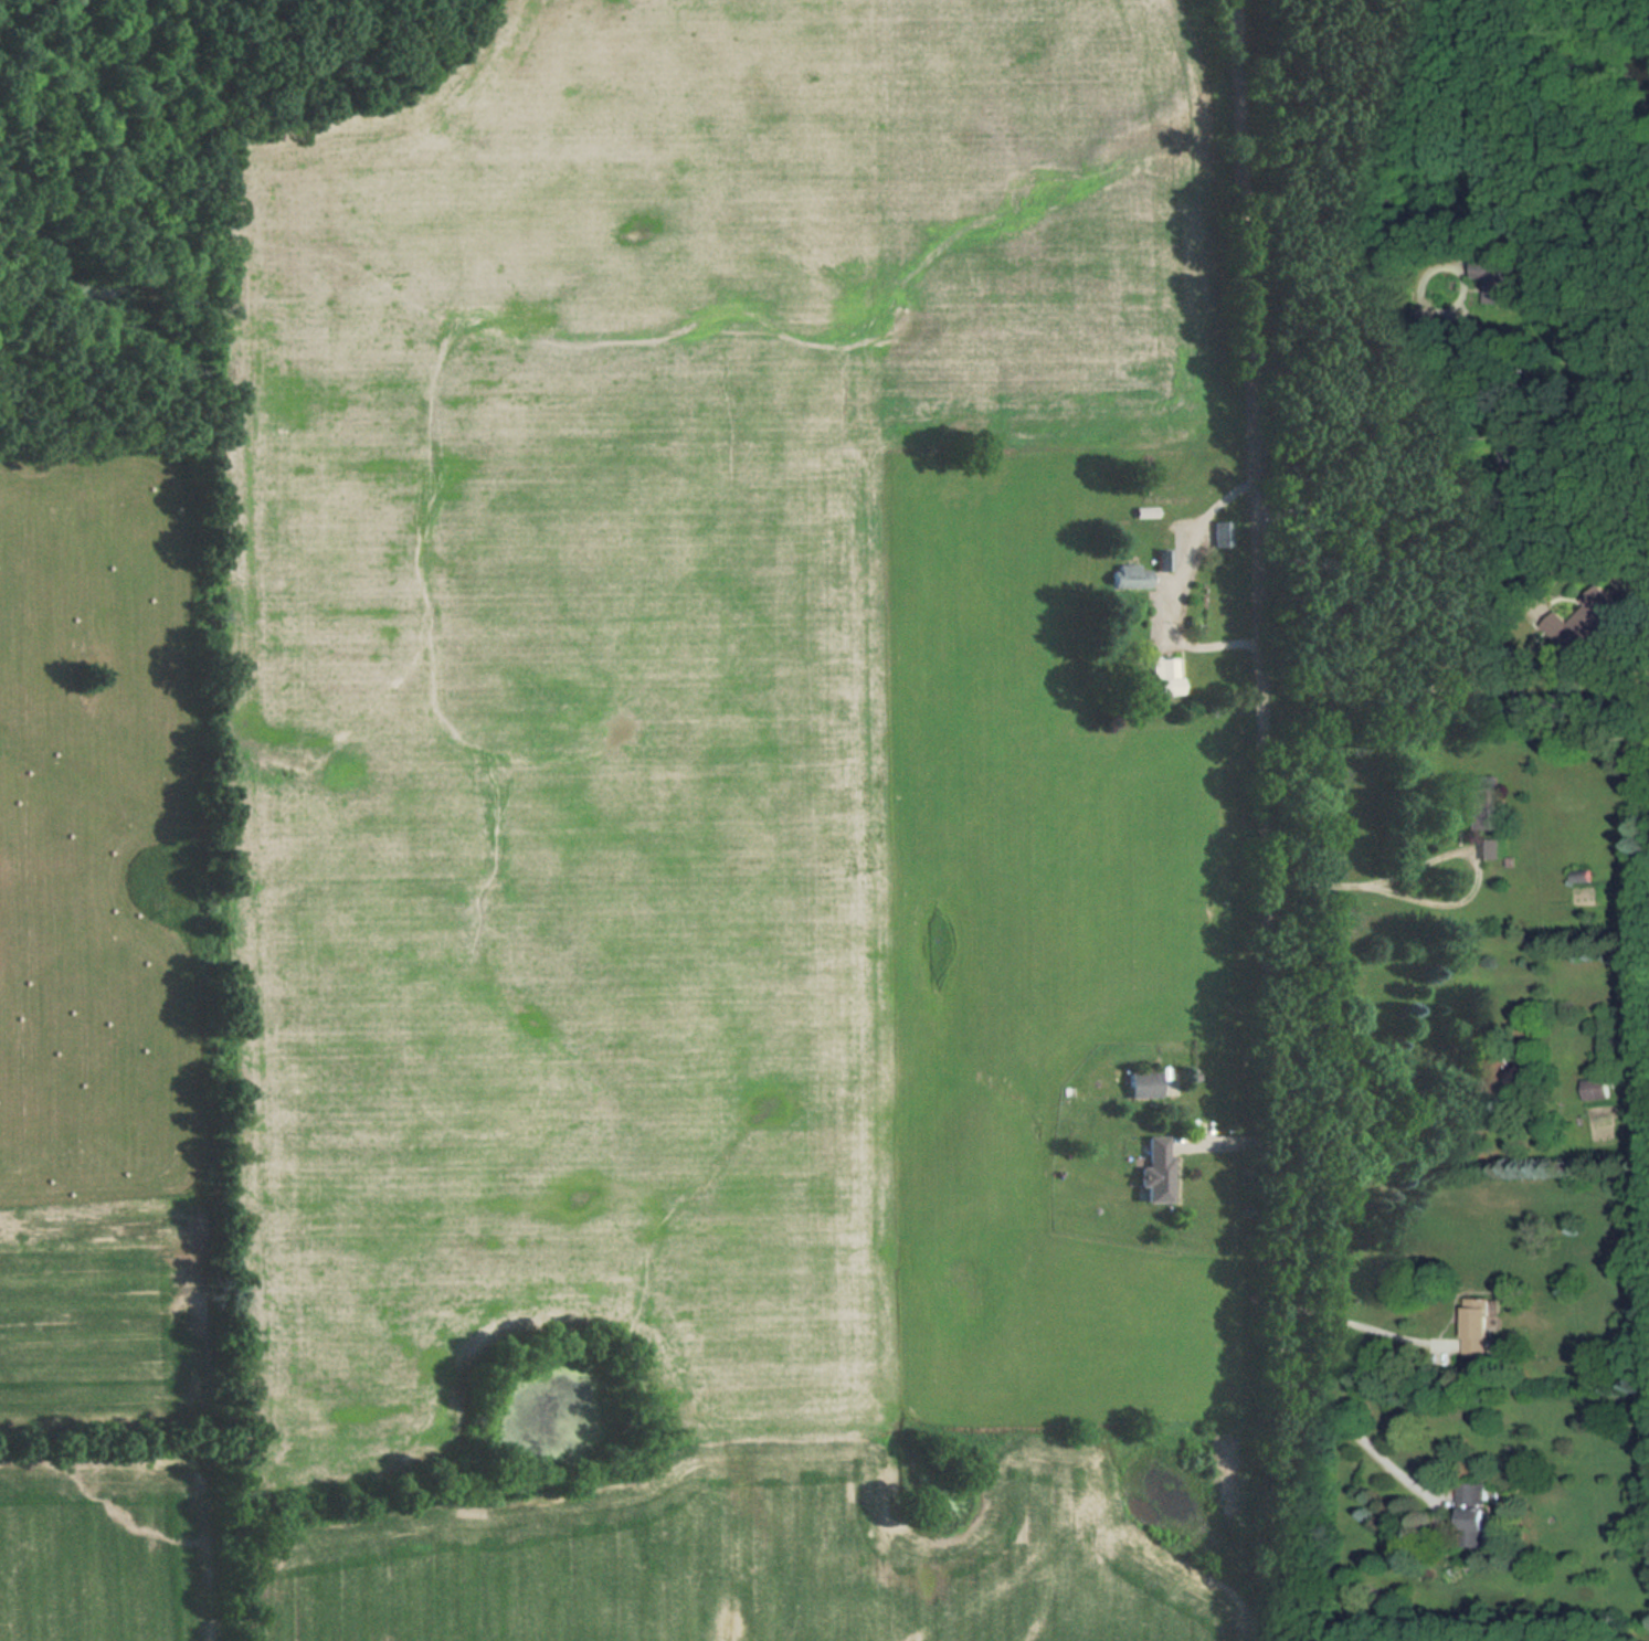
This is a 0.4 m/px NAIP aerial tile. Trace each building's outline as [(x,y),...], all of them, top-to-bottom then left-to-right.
[(1229,522),(1213,522),(1213,547),(1229,547),(1229,522)] [(1137,565),(1109,565),(1109,588),(1149,588),(1149,571),(1137,571),(1137,565)] [(1177,695),(1177,659),(1149,659),(1149,695),(1177,695)] [(1494,830),(1493,788),(1465,788),(1465,830),(1494,830)] [(1163,1072),(1130,1072),(1130,1096),(1163,1096),(1163,1072)] [(1609,1080),(1585,1083),(1587,1101),(1611,1098),(1609,1080)] [(1143,1203),(1173,1203),(1173,1136),(1143,1136),(1143,1203)] [(1491,1299),(1466,1299),(1466,1357),(1491,1357),(1491,1299)] [(1486,1484),(1460,1484),(1460,1540),(1487,1540),(1486,1484)]
